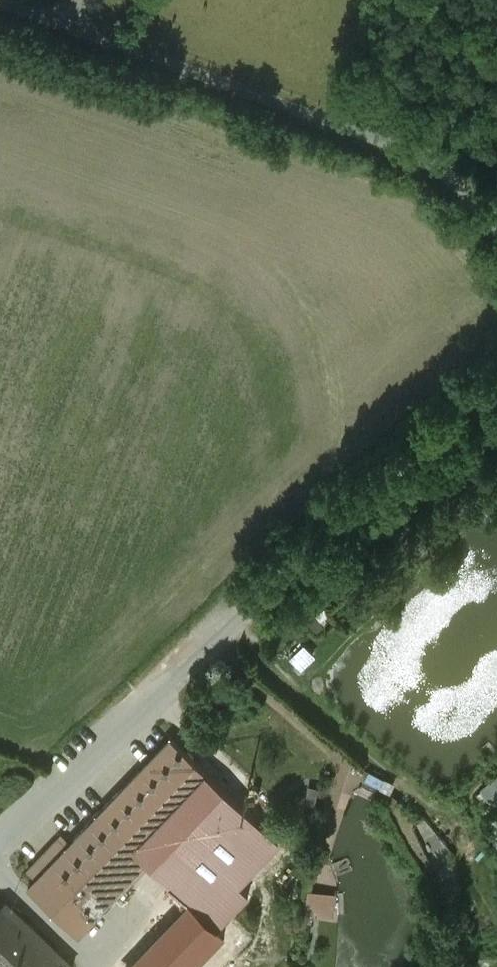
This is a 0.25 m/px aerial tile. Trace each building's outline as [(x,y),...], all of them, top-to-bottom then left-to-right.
[(174,740),(30,886),(82,936),(151,865),(138,852),(211,776),(174,740)] [(482,787),(495,804),(496,802),(496,775),(482,787)] [(233,882),(209,860),(244,821),(227,805),(175,862),(201,885),(176,913),(192,928),(233,882)] [(12,907),(0,919),(0,966),(70,966),(12,907)] [(134,966),(198,966),(208,956),(175,924),(134,966)]
